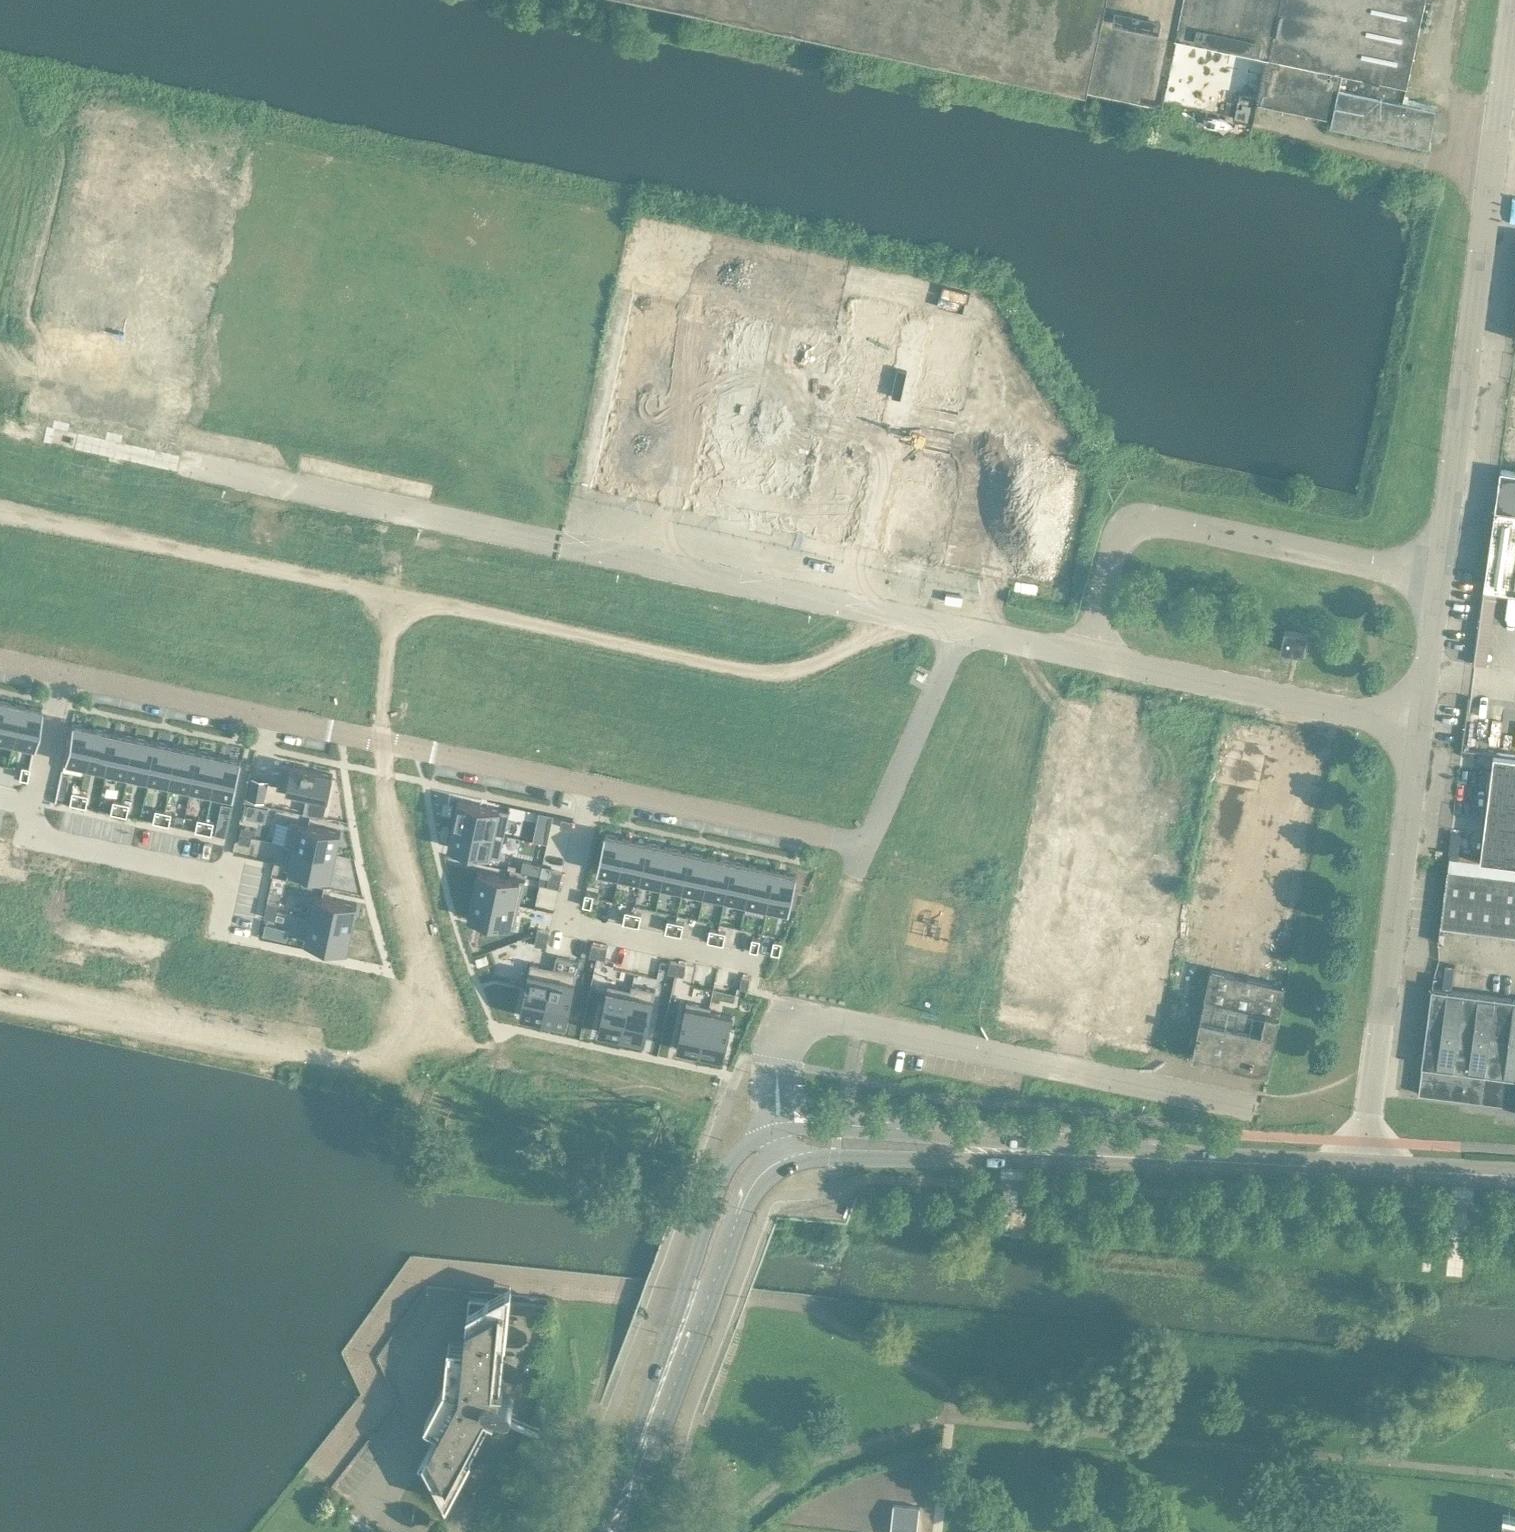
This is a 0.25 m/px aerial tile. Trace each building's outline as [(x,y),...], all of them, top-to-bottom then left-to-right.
[(1162,103),(1177,35),(1265,54),(1256,100),(1331,115),(1329,123),(1428,144),(1436,106),(1435,106),(1434,106),(1402,100),(1406,82),(1424,0),(680,0),(1162,103)] [(1479,494),(1514,499),(1514,481),(1510,480),(1513,462),(1484,458),(1479,494)] [(1514,593),(1514,512),(1494,509),(1483,588),(1514,593)] [(85,603),(81,619),(93,621),(96,606),(85,603)] [(202,628),(199,644),(210,646),(214,631),(202,628)] [(1306,635),(1284,630),(1279,651),(1302,655),(1306,635)] [(316,652),(313,668),(325,671),(328,655),(316,652)] [(11,742),(19,705),(0,701),(0,740),(11,742)] [(19,705),(11,742),(33,747),(41,710),(19,705)] [(613,716),(610,731),(621,734),(625,718),(613,716)] [(70,724),(62,761),(84,766),(92,729),(70,724)] [(92,729),(84,766),(105,771),(113,733),(92,729)] [(113,733),(105,771),(126,775),(134,738),(113,733)] [(134,738),(126,775),(148,780),(155,742),(134,738)] [(155,742),(148,780),(169,784),(177,747),(155,742)] [(177,747),(169,784),(190,789),(198,751),(177,747)] [(198,751),(190,789),(211,793),(219,756),(198,751)] [(789,753),(786,769),(797,771),(801,756),(789,753)] [(1492,755),(1479,860),(1514,865),(1514,758),(1492,755)] [(219,756),(211,793),(233,798),(241,761),(219,756)] [(280,765),(274,789),(327,800),(332,776),(280,765)] [(21,767),(18,779),(26,780),(29,768),(21,767)] [(263,802),(267,781),(251,778),(247,799),(263,802)] [(71,792),(68,804),(76,805),(79,793),(71,792)] [(79,793),(76,805),(84,807),(86,795),(79,793)] [(113,801),(110,813),(118,815),(121,802),(113,801)] [(452,824),(504,835),(509,812),(457,801),(452,824)] [(121,802),(118,815),(126,816),(129,804),(121,802)] [(155,810),(153,822),(160,823),(163,811),(155,810)] [(163,811),(160,823),(168,825),(171,813),(163,811)] [(197,819),(195,831),(203,833),(205,820),(197,819)] [(560,819),(559,827),(570,830),(572,822),(560,819)] [(205,820),(203,833),(211,834),(213,822),(205,820)] [(289,821),(284,844),(335,855),(340,832),(289,821)] [(452,824),(447,847),(499,858),(504,835),(452,824)] [(239,835),(251,837),(252,829),(241,827),(239,835)] [(249,845),(251,837),(239,835),(237,843),(249,845)] [(604,836),(597,871),(618,875),(625,840),(604,836)] [(625,840),(618,875),(639,880),(647,845),(625,840)] [(288,846),(283,869),(330,879),(335,855),(284,844),(283,845),(288,846)] [(647,845),(639,880),(660,885),(668,849),(647,845)] [(668,849),(660,885),(681,889),(689,854),(668,849)] [(689,854),(681,889),(703,893),(710,858),(689,854)] [(710,858),(703,893),(723,898),(731,862),(710,858)] [(731,862),(723,898),(745,902),(752,867),(731,862)] [(752,867),(745,902),(766,907),(773,871),(752,867)] [(548,878),(559,880),(561,873),(550,870),(548,878)] [(477,871),(472,894),(514,903),(519,880),(477,871)] [(773,871),(766,907),(787,911),(794,876),(773,871)] [(148,924),(154,891),(56,873),(50,906),(148,924)] [(548,878),(546,886),(558,888),(559,880),(548,878)] [(472,894),(467,918),(509,927),(514,903),(472,894)] [(585,894),(582,906),(590,907),(593,895),(585,894)] [(314,896),(309,919),(351,928),(356,905),(314,896)] [(265,910),(277,912),(278,904),(267,902),(265,910)] [(275,920),(277,912),(265,910),(263,917),(275,920)] [(624,911),(622,923),(630,925),(632,913),(624,911)] [(632,913),(630,925),(638,926),(640,914),(632,913)] [(309,919),(304,942),(346,951),(351,928),(309,919)] [(667,920),(664,932),(672,934),(675,922),(667,920)] [(675,922),(672,934),(680,936),(683,924),(675,922)] [(547,939),(549,931),(537,929),(535,937),(547,939)] [(709,929),(707,941),(715,943),(717,931),(709,929)] [(717,931),(715,943),(722,944),(725,933),(717,931)] [(535,937),(534,945),(545,947),(547,939),(535,937)] [(751,938),(749,950),(757,952),(759,940),(751,938)] [(773,941),(771,953),(779,955),(781,943),(773,941)] [(589,956),(596,958),(599,946),(591,945),(589,956)] [(607,948),(599,946),(596,958),(604,959),(607,948)] [(991,955),(982,1001),(1043,1012),(1048,982),(1024,977),(1027,961),(991,955)] [(670,961),(667,973),(675,975),(677,963),(670,961)] [(531,963),(519,1015),(542,1020),(552,968),(531,963)] [(677,963),(675,975),(683,976),(685,965),(677,963)] [(552,968),(542,1020),(565,1025),(576,973),(552,968)] [(739,988),(747,990),(749,978),(741,976),(739,988)] [(607,984),(597,1032),(620,1037),(630,991),(607,984)] [(630,991),(620,1037),(644,1042),(655,990),(631,985),(630,991)] [(1430,988),(1417,1094),(1418,1094),(1514,1106),(1514,1000),(1430,988)] [(1244,998),(1240,1012),(1180,998),(1170,1037),(1247,1055),(1260,1002),(1244,998)] [(685,1002),(676,1049),(699,1053),(708,1011),(709,1007),(685,1002)] [(708,1011),(699,1053),(722,1058),(731,1016),(708,1011)] [(417,1470),(433,1478),(446,1503),(453,1489),(464,1494),(465,1494),(454,1488),(492,1414),(494,1415),(494,1414),(493,1413),(496,1406),(504,1409),(505,1409),(507,1409),(508,1409),(509,1408),(510,1408),(511,1406),(512,1405),(512,1404),(513,1403),(513,1402),(512,1401),(512,1400),(512,1399),(511,1398),(510,1397),(509,1397),(500,1394),(501,1386),(502,1387),(503,1385),(501,1385),(505,1340),(506,1340),(511,1286),(487,1299),(468,1297),(462,1357),(450,1356),(448,1385),(440,1400),(450,1406),(417,1470)] [(919,1508),(892,1505),(890,1531),(916,1531),(919,1508)]
